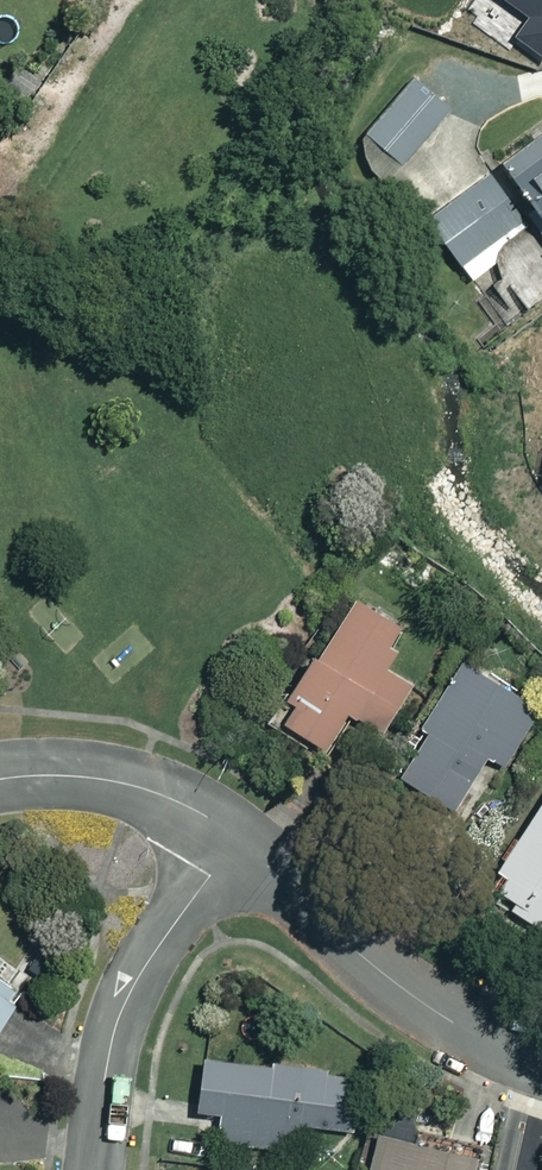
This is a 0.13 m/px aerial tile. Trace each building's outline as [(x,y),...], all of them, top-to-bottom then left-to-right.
[(451,104),(414,73),(351,147),(387,178),(451,104)] [(500,159),(541,217),(541,129),(500,159)] [(433,164),(418,149),(395,172),(410,188),(433,164)] [(526,229),(489,174),(428,215),(470,278),(497,260),(491,251),(526,229)] [(526,337),(541,357),(541,324),(526,337)] [(416,684),(389,664),(412,633),(356,592),(272,708),(319,743),(347,704),(382,730),(416,684)] [(541,703),(458,658),(421,725),(427,728),(400,778),(452,806),(481,752),(508,766),(541,703)] [(483,889),(536,922),(541,912),(541,796),(483,889)] [(15,992),(0,980),(0,1012),(15,992)] [(357,1074),(202,1053),(195,1107),(221,1111),(219,1123),(298,1133),(300,1121),(350,1128),(357,1074)] [(369,1128),(360,1169),(469,1169),(473,1149),(369,1128)]
